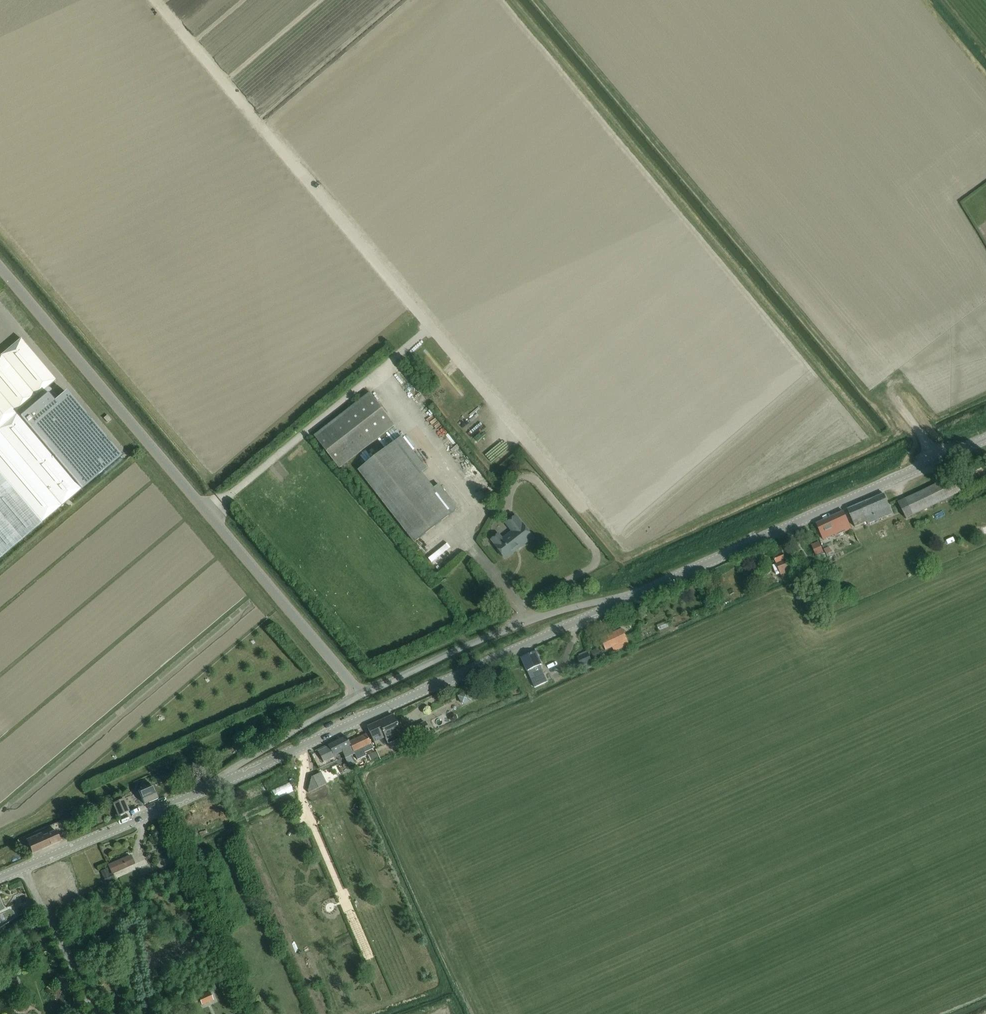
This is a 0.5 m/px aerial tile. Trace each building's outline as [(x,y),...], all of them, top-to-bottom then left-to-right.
[(120,456),(66,391),(54,401),(44,390),(56,380),(21,338),(0,355),(0,557),(120,456)] [(339,468),(395,424),(370,392),(314,436),(339,468)] [(110,407),(113,413),(119,410),(116,404),(110,407)] [(109,434),(105,437),(121,455),(125,452),(109,434)] [(427,469),(402,437),(390,446),(359,470),(414,542),(458,508),(439,485),(439,484),(434,488),(427,479),(422,473),(427,469)] [(484,479),(488,483),(496,473),(492,470),(484,479)] [(906,519),(960,493),(956,485),(952,476),(898,502),(906,519)] [(867,525),(892,514),(887,502),(883,493),(847,509),(851,518),(855,528),(866,523),(867,525)] [(835,536),(851,528),(848,520),(843,511),(816,523),(820,532),(823,539),(834,534),(835,536)] [(525,542),(533,537),(516,515),(506,523),(512,531),(502,538),(499,534),(491,539),(504,556),(517,546),(519,548),(526,543),(525,542)] [(816,555),(823,552),(818,541),(810,545),(816,555)] [(782,578),(790,575),(788,571),(790,571),(786,559),(790,557),(787,548),(772,554),(782,578)] [(641,640),(637,631),(625,635),(623,629),(601,638),(603,644),(601,645),(603,650),(612,646),(614,652),(629,644),(630,645),(641,640)] [(599,647),(591,650),(594,659),(602,656),(599,647)] [(534,687),(548,681),(540,664),(541,664),(540,660),(536,651),(521,657),(526,666),(534,687)] [(588,652),(577,656),(581,666),(592,661),(588,652)] [(52,672),(41,677),(46,688),(57,683),(52,672)] [(462,705),(472,700),(480,695),(476,687),(467,692),(458,697),(462,705)] [(402,737),(396,724),(392,715),(367,726),(374,741),(384,736),(387,744),(402,737)] [(414,740),(429,733),(424,722),(409,729),(414,740)] [(363,752),(372,748),(365,733),(348,741),(353,751),(361,748),(363,752)] [(344,758),(354,753),(353,751),(348,741),(345,736),(327,744),(332,755),(342,751),(344,758)] [(251,748),(262,742),(259,737),(248,743),(251,748)] [(376,752),(367,756),(370,762),(378,758),(376,752)] [(357,767),(364,764),(361,757),(354,760),(357,767)] [(325,783),(320,772),(311,777),(308,792),(325,783)] [(144,804),(158,798),(151,783),(138,790),(144,804)] [(134,788),(123,793),(129,806),(140,800),(134,788)] [(118,816),(130,810),(124,798),(112,803),(118,816)] [(25,829),(27,836),(34,834),(32,827),(25,829)] [(60,840),(56,831),(56,830),(42,836),(40,832),(26,839),(28,843),(32,853),(60,840)] [(115,878),(112,873),(134,863),(130,855),(109,865),(112,872),(109,874),(106,868),(101,871),(106,882),(115,878)] [(198,996),(202,1004),(212,999),(209,992),(198,996)]
